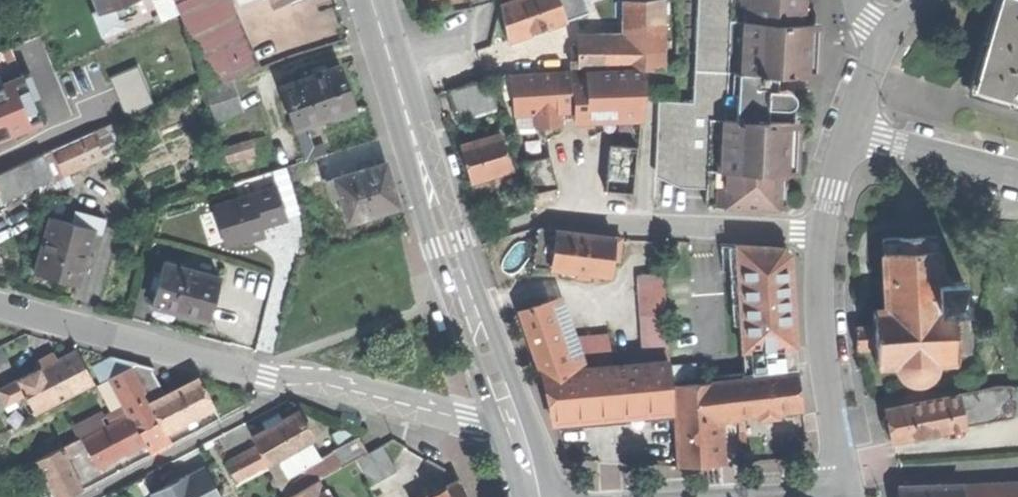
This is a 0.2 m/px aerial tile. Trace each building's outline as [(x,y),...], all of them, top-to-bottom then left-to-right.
[(100,13),(116,7),(121,20),(138,12),(133,0),(95,0),(100,13)] [(174,0),(156,0),(165,21),(180,15),(176,4),(174,0)] [(176,4),(180,15),(208,80),(254,61),(229,0),(184,0),(176,4)] [(510,39),(566,19),(564,14),(559,0),(511,0),(502,3),(506,22),(510,39)] [(559,0),(564,14),(571,12),(566,0),(559,0)] [(621,18),(620,0),(604,0),(604,18),(621,18)] [(629,21),(629,0),(620,0),(621,18),(621,21),(629,21)] [(629,42),(629,68),(644,68),(664,68),(664,0),(629,0),(629,21),(629,42)] [(777,89),(777,74),(807,75),(808,52),(809,22),(802,22),(803,0),(698,0),(694,101),(658,100),(655,168),(680,169),(680,187),(708,188),(707,206),(780,209),(781,175),(789,175),(791,123),(770,122),(771,107),(790,108),(794,107),(796,105),(798,102),(799,99),(798,96),(796,93),(794,91),(791,90),(777,89)] [(972,92),(1017,105),(1017,0),(998,0),(988,36),(972,92)] [(125,28),(121,20),(116,7),(100,13),(95,15),(104,37),(125,28)] [(287,34),(294,56),(311,50),(303,28),(287,34)] [(613,66),(613,68),(626,68),(629,68),(629,42),(578,43),(578,59),(578,66),(613,66)] [(138,65),(111,76),(127,113),(154,102),(138,65)] [(280,88),(295,131),(335,116),(337,121),(358,114),(356,109),(358,108),(351,90),(342,66),(280,88)] [(626,68),(613,68),(613,71),(592,72),(592,108),(592,116),(626,116),(626,68)] [(640,116),(644,68),(629,68),(626,68),(626,116),(640,116)] [(592,72),(555,74),(558,110),(592,108),(592,72)] [(519,113),(558,110),(555,74),(515,75),(519,113)] [(447,89),(456,118),(497,106),(488,76),(447,89)] [(204,88),(214,120),(243,111),(234,79),(204,88)] [(500,132),(460,144),(471,180),(485,176),(511,168),(505,149),(500,132)] [(92,133),(52,152),(63,176),(68,174),(103,158),(92,133)] [(452,174),(460,171),(455,155),(453,151),(449,153),(445,154),(452,174)] [(52,152),(25,164),(30,177),(49,169),(51,174),(49,182),(45,194),(71,183),(68,174),(63,176),(52,152)] [(295,164),(304,191),(325,183),(315,157),(295,164)] [(336,179),(350,222),(400,207),(393,186),(386,163),(336,179)] [(0,175),(0,190),(30,177),(25,164),(0,175)] [(618,193),(633,194),(635,167),(620,166),(618,193)] [(5,202),(49,182),(51,174),(49,169),(30,177),(0,190),(5,202)] [(488,185),(485,176),(471,180),(473,189),(488,185)] [(290,182),(278,186),(286,210),(298,207),(290,182)] [(213,206),(226,247),(254,238),(266,234),(264,227),(288,219),(286,210),(278,186),(213,206)] [(76,212),(73,224),(95,230),(94,233),(102,235),(106,220),(76,212)] [(59,281),(80,286),(83,272),(91,274),(95,256),(88,255),(94,233),(95,230),(73,224),(51,219),(37,275),(59,281)] [(534,266),(550,268),(555,229),(539,227),(534,266)] [(611,259),(614,237),(581,233),(555,229),(550,268),(609,276),(611,259)] [(965,280),(947,281),(942,281),(941,273),(939,235),(883,238),(887,309),(875,310),(875,327),(876,346),(877,364),(891,364),(891,368),(896,368),(896,363),(900,363),(901,366),(902,371),(907,377),(913,380),(920,381),(927,379),(933,375),(936,368),(938,361),(937,361),(941,361),(941,365),(946,365),(946,360),(959,360),(959,354),(956,307),(967,306),(967,305),(965,280)] [(622,238),(614,237),(611,259),(619,260),(622,238)] [(738,245),(743,350),(795,345),(793,307),(789,249),(738,245)] [(188,316),(209,321),(220,278),(163,264),(152,306),(156,307),(173,312),(188,316)] [(667,294),(668,307),(715,306),(714,293),(708,293),(691,293),(690,269),(663,271),(664,294),(667,294)] [(707,269),(690,269),(691,293),(708,293),(707,269)] [(942,281),(947,281),(950,279),(951,275),(949,272),(945,271),(941,273),(942,281)] [(519,310),(540,375),(565,372),(570,371),(561,342),(547,301),(519,310)] [(438,327),(446,324),(440,308),(439,305),(434,306),(431,307),(438,327)] [(970,305),(967,305),(967,306),(956,307),(959,354),(973,354),(970,305)] [(668,307),(669,332),(705,331),(716,331),(715,306),(668,307)] [(171,317),(173,312),(156,307),(155,312),(171,317)] [(857,347),(876,346),(875,327),(856,328),(857,347)] [(666,332),(668,348),(706,346),(705,331),(669,332),(666,332)] [(744,375),(797,369),(795,345),(743,350),(744,375)] [(669,362),(670,383),(708,379),(706,346),(668,348),(669,362)] [(36,413),(94,384),(81,359),(77,350),(18,379),(26,395),(36,413)] [(101,382),(109,378),(131,367),(138,363),(115,357),(93,368),(101,382)] [(672,414),(670,383),(669,362),(567,381),(565,372),(540,375),(550,418),(554,417),(557,427),(561,427),(570,426),(567,416),(583,414),(586,424),(601,422),(615,421),(613,410),(628,410),(631,419),(638,419),(646,418),(644,408),(651,407),(653,417),(662,416),(672,414)] [(138,363),(131,367),(151,404),(165,397),(151,366),(138,363)] [(144,443),(150,455),(171,444),(165,431),(151,404),(131,367),(109,378),(129,415),(144,443)] [(797,371),(732,379),(737,416),(801,409),(799,393),(797,371)] [(26,395),(18,379),(0,389),(0,393),(6,405),(26,395)] [(732,379),(716,381),(717,419),(737,416),(732,379)] [(165,397),(151,404),(165,431),(188,419),(212,407),(198,380),(165,397)] [(672,386),(677,465),(720,463),(717,419),(716,381),(672,386)] [(961,393),(961,395),(967,427),(1014,418),(1012,386),(998,386),(961,393)] [(892,433),(893,440),(967,427),(961,395),(887,409),(888,417),(892,433)] [(342,408),(340,416),(356,420),(360,421),(361,417),(362,413),(342,408)] [(10,418),(14,427),(28,419),(24,411),(10,418)] [(268,465),(278,460),(312,442),(315,440),(299,411),(283,420),(265,429),(252,436),(258,448),(268,465)] [(262,423),(265,429),(283,420),(279,413),(269,419),(262,423)] [(129,415),(114,423),(129,451),(144,443),(129,415)] [(83,440),(97,468),(113,460),(129,451),(114,423),(83,440)] [(358,437),(332,451),(341,468),(355,460),(367,454),(358,437)] [(78,439),(60,449),(65,458),(83,449),(78,439)] [(278,460),(296,492),(319,479),(341,468),(332,451),(320,457),(312,442),(278,460)] [(381,446),(367,454),(355,460),(369,487),(396,473),(381,446)] [(236,483),(268,465),(258,448),(226,465),(236,483)] [(57,496),(69,496),(81,491),(65,458),(60,449),(38,460),(57,496)] [(154,496),(219,496),(205,469),(189,478),(187,476),(170,485),(152,494),(154,496)] [(287,496),(329,496),(319,479),(296,492),(287,496)] [(456,481),(447,485),(444,480),(433,485),(422,490),(426,496),(464,496),(456,481)] [(963,485),(964,496),(1002,496),(1001,483),(963,485)] [(1001,483),(1002,496),(1017,496),(1017,483),(1001,483)] [(963,485),(901,486),(901,496),(964,496),(963,485)]
